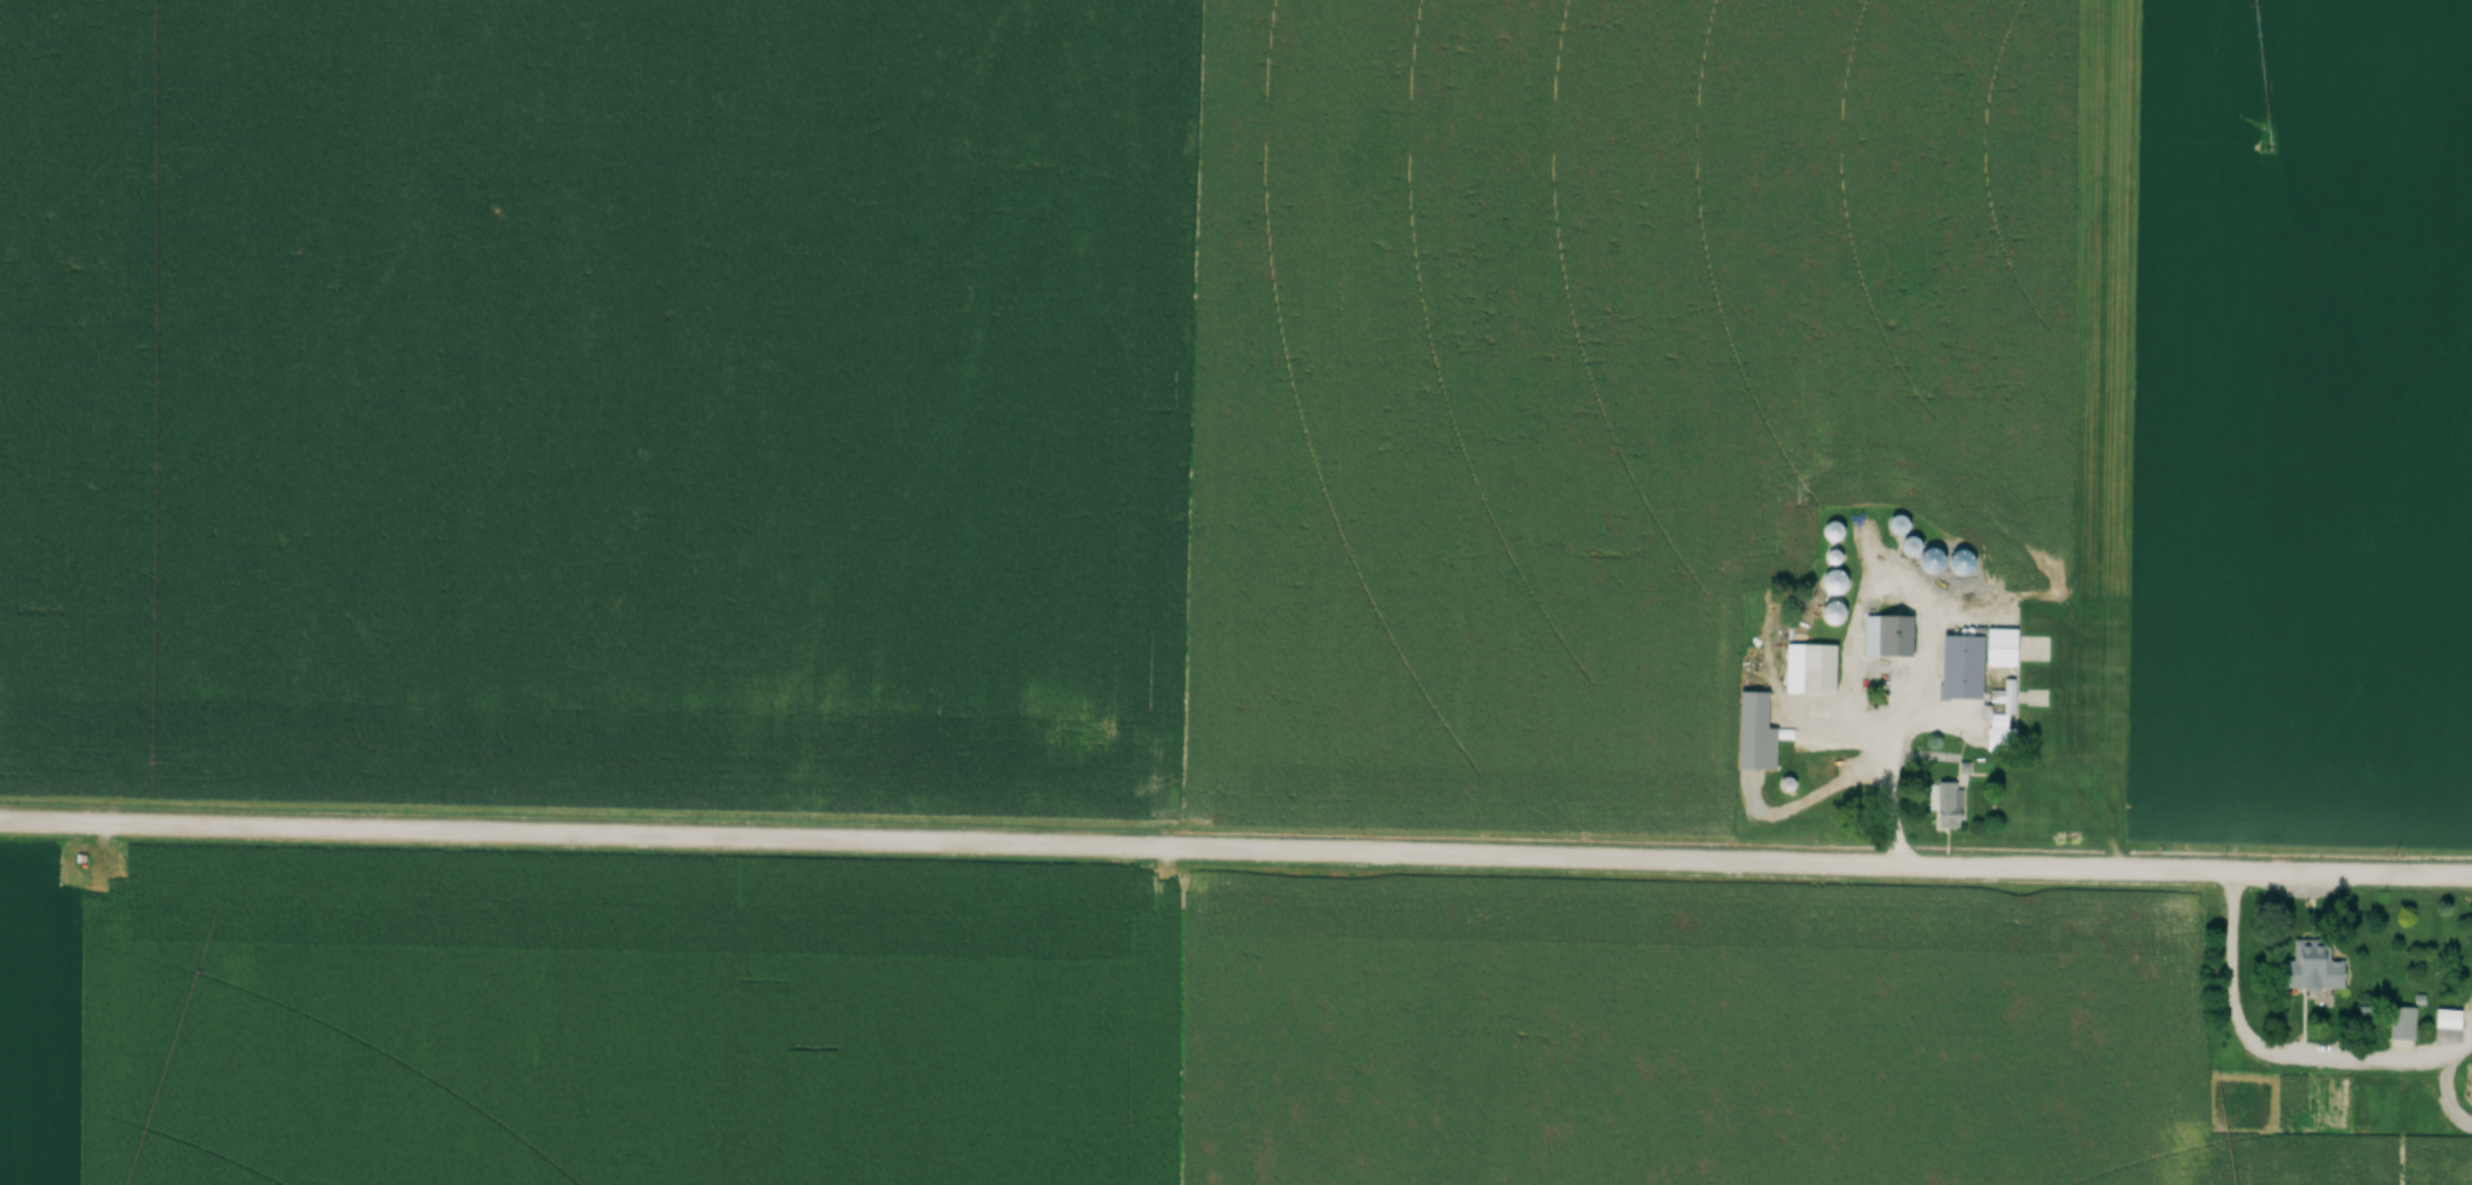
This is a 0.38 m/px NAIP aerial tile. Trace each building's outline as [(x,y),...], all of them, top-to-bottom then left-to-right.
[(1863,657),(1912,657),(1912,616),(1863,616),(1863,657)] [(1981,667),(2011,667),(2011,629),(1981,629),(1981,667)] [(2012,679),(2003,679),(2003,713),(2012,713),(2012,679)] [(1762,728),(1763,692),(1735,691),(1734,731),(1736,731),(1736,764),(1773,765),(1775,729),(1762,728)] [(1932,828),(1960,828),(1960,782),(1932,782),(1932,828)] [(2345,991),(2346,961),(2329,961),(2330,941),(2293,940),(2292,960),(2277,960),(2277,990),(2345,991)] [(2388,1040),(2413,1040),(2413,1007),(2388,1007),(2388,1040)] [(2431,1028),(2460,1028),(2460,1009),(2431,1009),(2431,1028)]
